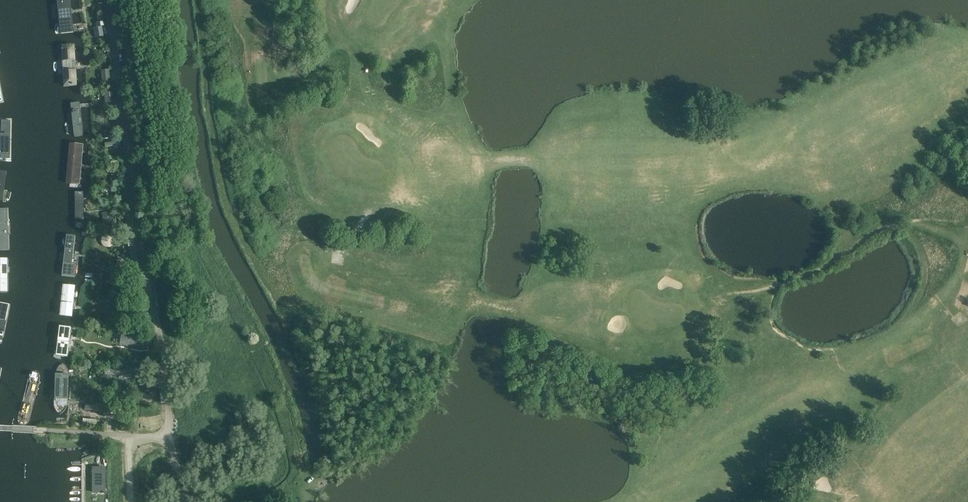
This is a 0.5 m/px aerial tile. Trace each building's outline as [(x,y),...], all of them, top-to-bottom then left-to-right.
[(61,36),(74,35),(71,0),(57,0),(61,36)] [(103,25),(95,26),(96,37),(105,36),(103,25)] [(62,75),(63,88),(79,87),(76,45),(61,46),(62,59),(58,59),(58,75),(62,75)] [(110,69),(101,70),(102,83),(110,82),(110,69)] [(71,104),(75,138),(84,137),(81,103),(71,104)] [(12,163),(13,119),(1,119),(0,159),(0,163),(12,163)] [(108,138),(110,137),(115,136),(114,129),(106,130),(108,138)] [(73,143),(68,183),(77,184),(82,145),(73,143)] [(75,197),(75,228),(85,228),(84,196),(75,197)] [(114,212),(103,213),(104,222),(115,221),(114,212)] [(67,236),(62,278),(76,279),(78,266),(73,265),(75,237),(67,236)] [(9,293),(8,259),(0,259),(0,294),(9,293)] [(136,293),(139,293),(140,285),(130,284),(130,289),(136,293)] [(65,285),(61,318),(73,320),(77,286),(65,285)] [(3,345),(11,306),(0,304),(0,344),(3,345)] [(133,313),(123,314),(123,322),(133,321),(133,313)] [(61,330),(58,357),(68,359),(72,331),(61,330)] [(122,333),(120,343),(136,346),(138,336),(132,335),(122,333)] [(55,372),(55,408),(69,408),(69,370),(66,366),(60,365),(57,368),(55,372)] [(93,492),(103,492),(105,492),(105,468),(102,468),(94,468),(93,492)]
